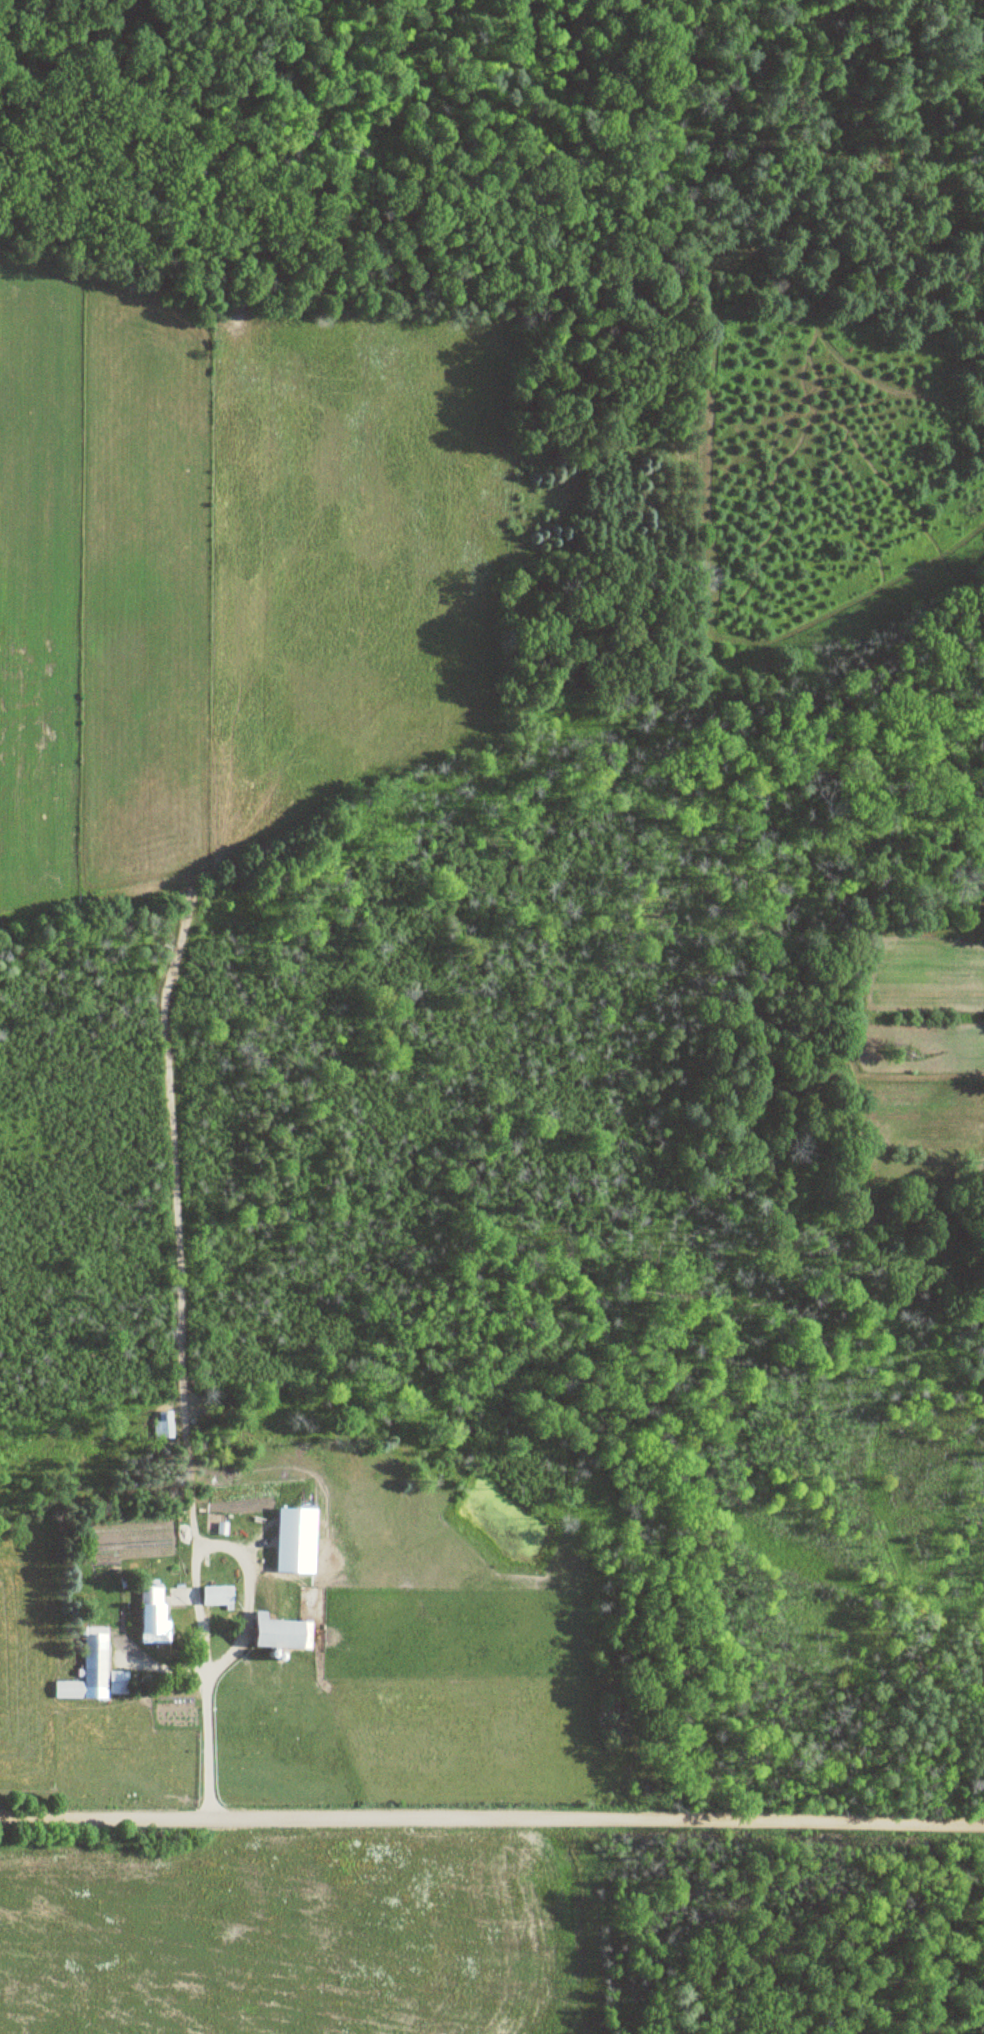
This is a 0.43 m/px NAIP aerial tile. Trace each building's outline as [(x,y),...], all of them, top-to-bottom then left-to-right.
[(172,1410),(155,1410),(155,1439),(172,1439),(172,1410)] [(144,1634),(167,1634),(167,1585),(144,1585),(144,1634)] [(204,1605),(235,1605),(235,1585),(204,1585),(204,1605)] [(272,1619),(272,1610),(261,1610),(260,1647),(313,1648),(313,1620),(272,1619)] [(108,1640),(86,1640),(86,1688),(108,1688),(108,1640)]
